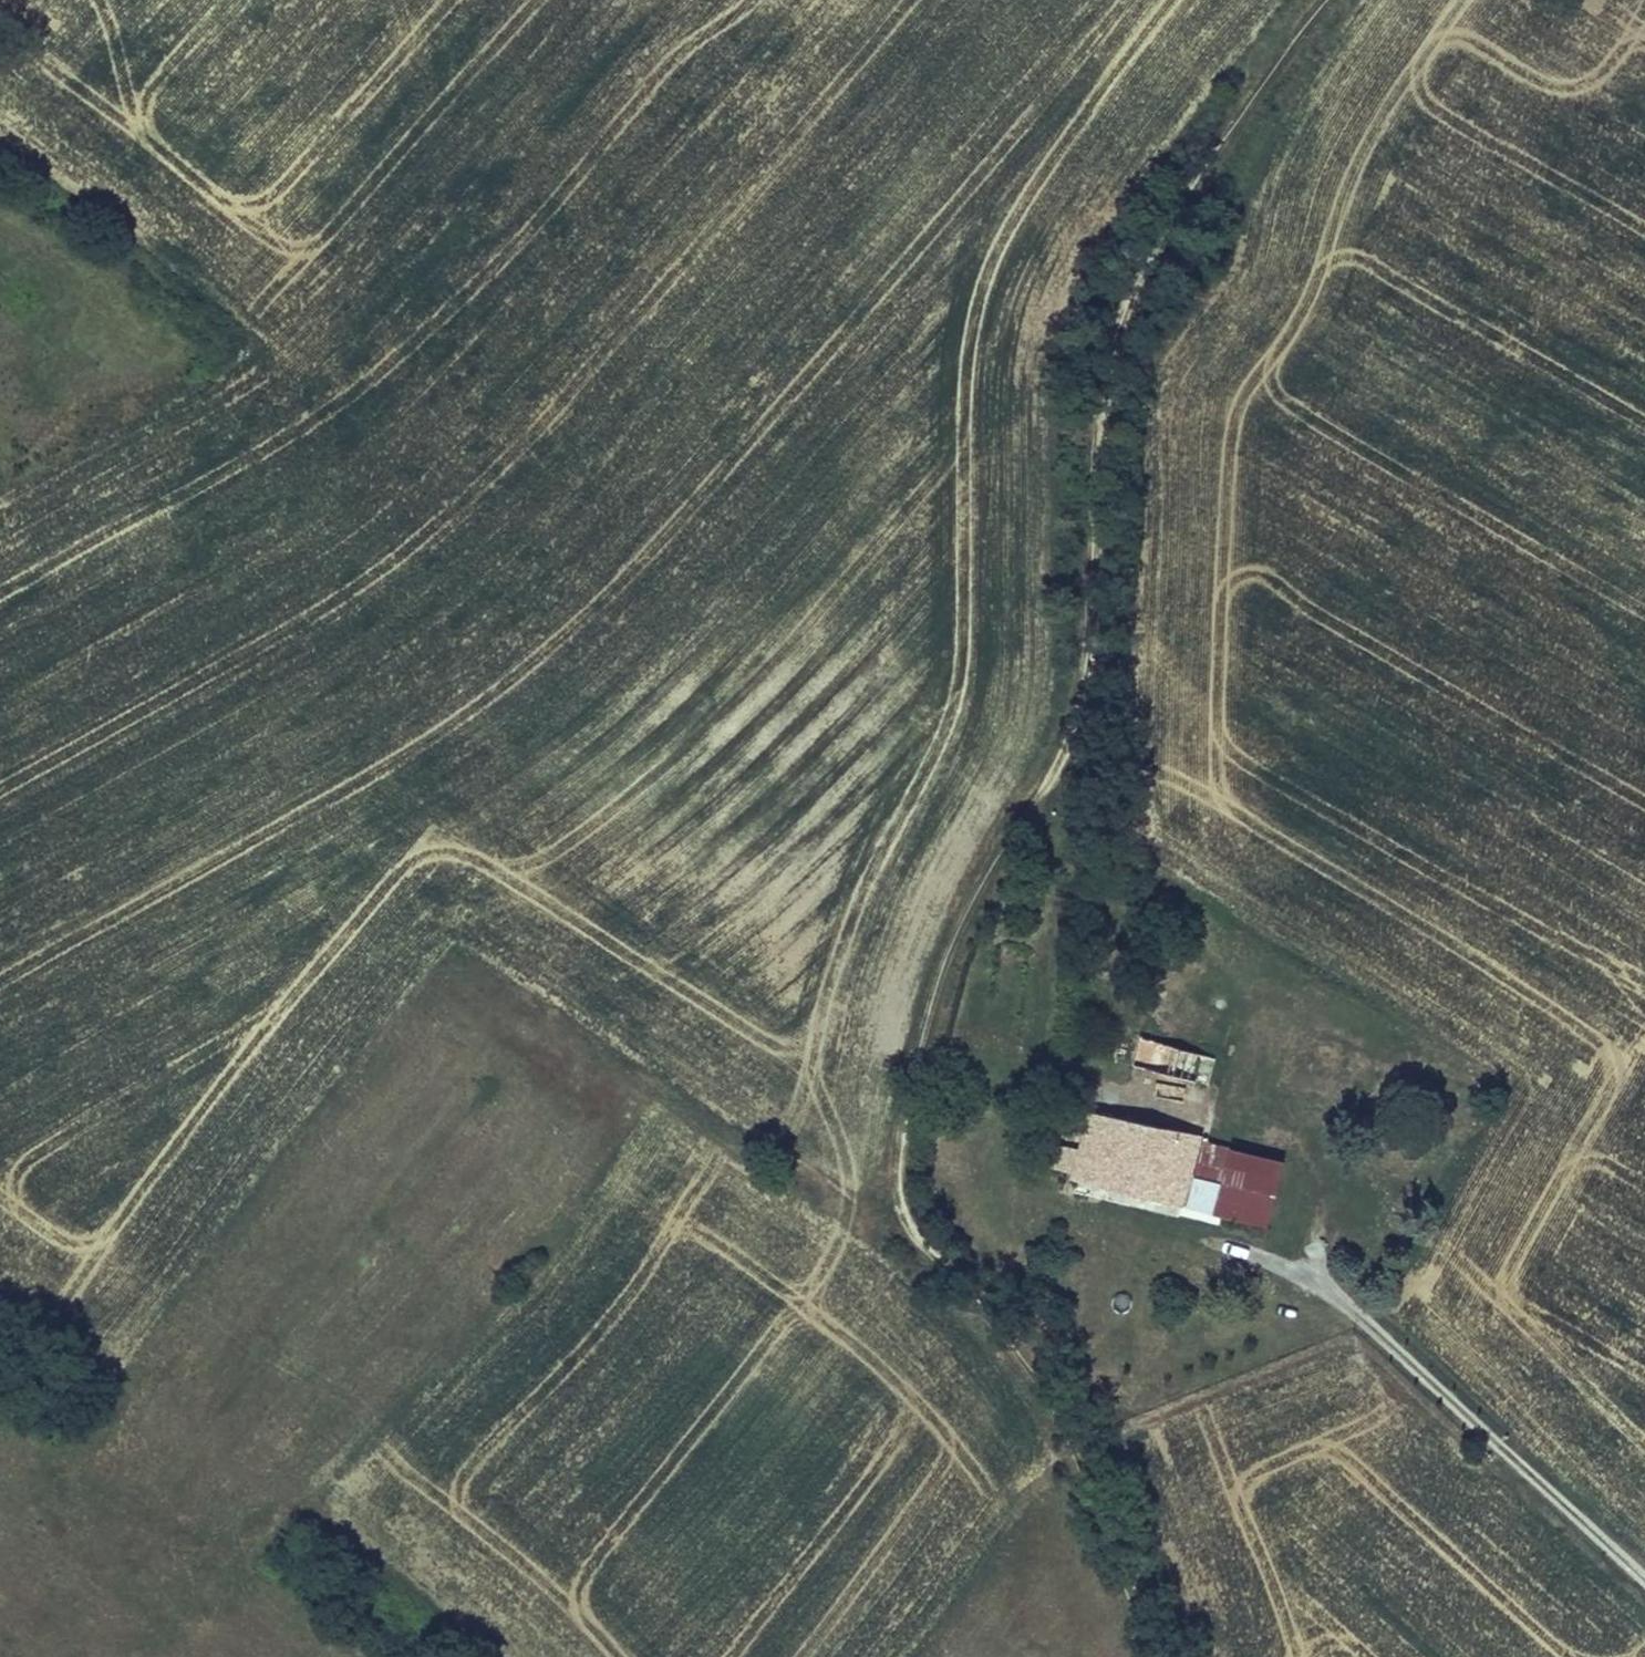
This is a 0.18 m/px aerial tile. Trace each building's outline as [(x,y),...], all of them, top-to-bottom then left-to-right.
[(1152,1042),(1134,1037),(1128,1065),(1207,1087),(1215,1060),(1194,1054),(1152,1042)] [(1116,1116),(1089,1109),(1071,1177),(1098,1184),(1116,1116)] [(1198,1141),(1199,1137),(1116,1116),(1098,1184),(1182,1205),(1198,1141)] [(1281,1163),(1198,1141),(1182,1205),(1265,1227),(1281,1163)]
